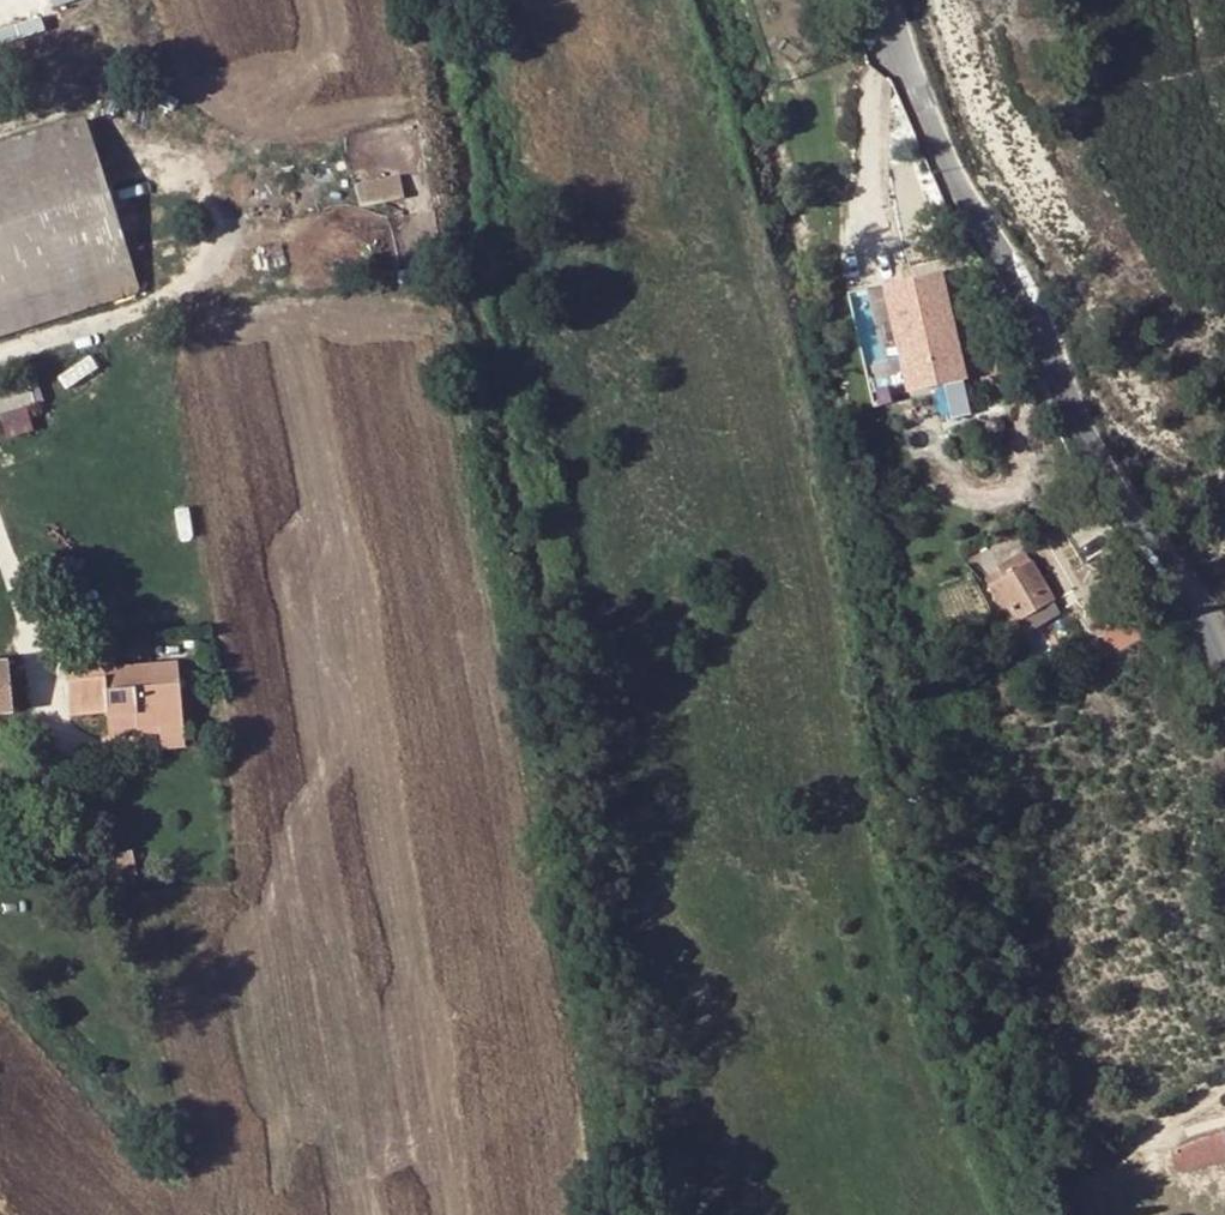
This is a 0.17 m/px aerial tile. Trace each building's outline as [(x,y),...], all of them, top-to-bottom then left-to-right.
[(63,8),(82,0),(60,0),(63,8)] [(0,146),(0,337),(141,294),(87,118),(0,146)] [(390,169),(345,178),(350,202),(395,193),(390,169)] [(942,272),(930,275),(933,295),(947,293),(942,272)] [(930,275),(882,286),(906,393),(952,383),(946,357),(960,354),(947,293),(933,295),(930,275)] [(966,380),(960,354),(946,357),(952,383),(966,380)] [(45,431),(37,382),(0,388),(0,414),(8,413),(11,436),(45,431)] [(1014,624),(1018,621),(1055,599),(1032,558),(987,586),(1000,609),(1005,605),(1014,624)] [(1064,614),(1055,599),(1018,621),(1025,635),(1064,614)] [(102,640),(62,643),(67,681),(104,677),(104,667),(102,640)] [(13,713),(8,659),(0,660),(0,714),(13,713)] [(107,715),(108,729),(160,724),(160,735),(184,732),(177,661),(104,667),(104,677),(67,681),(71,718),(107,715)] [(109,739),(160,735),(160,724),(108,729),(109,739)] [(186,748),(184,732),(160,735),(162,750),(186,748)] [(132,850),(114,853),(118,868),(135,865),(132,850)] [(1169,1151),(1174,1172),(1224,1161),(1224,1132),(1169,1151)]
